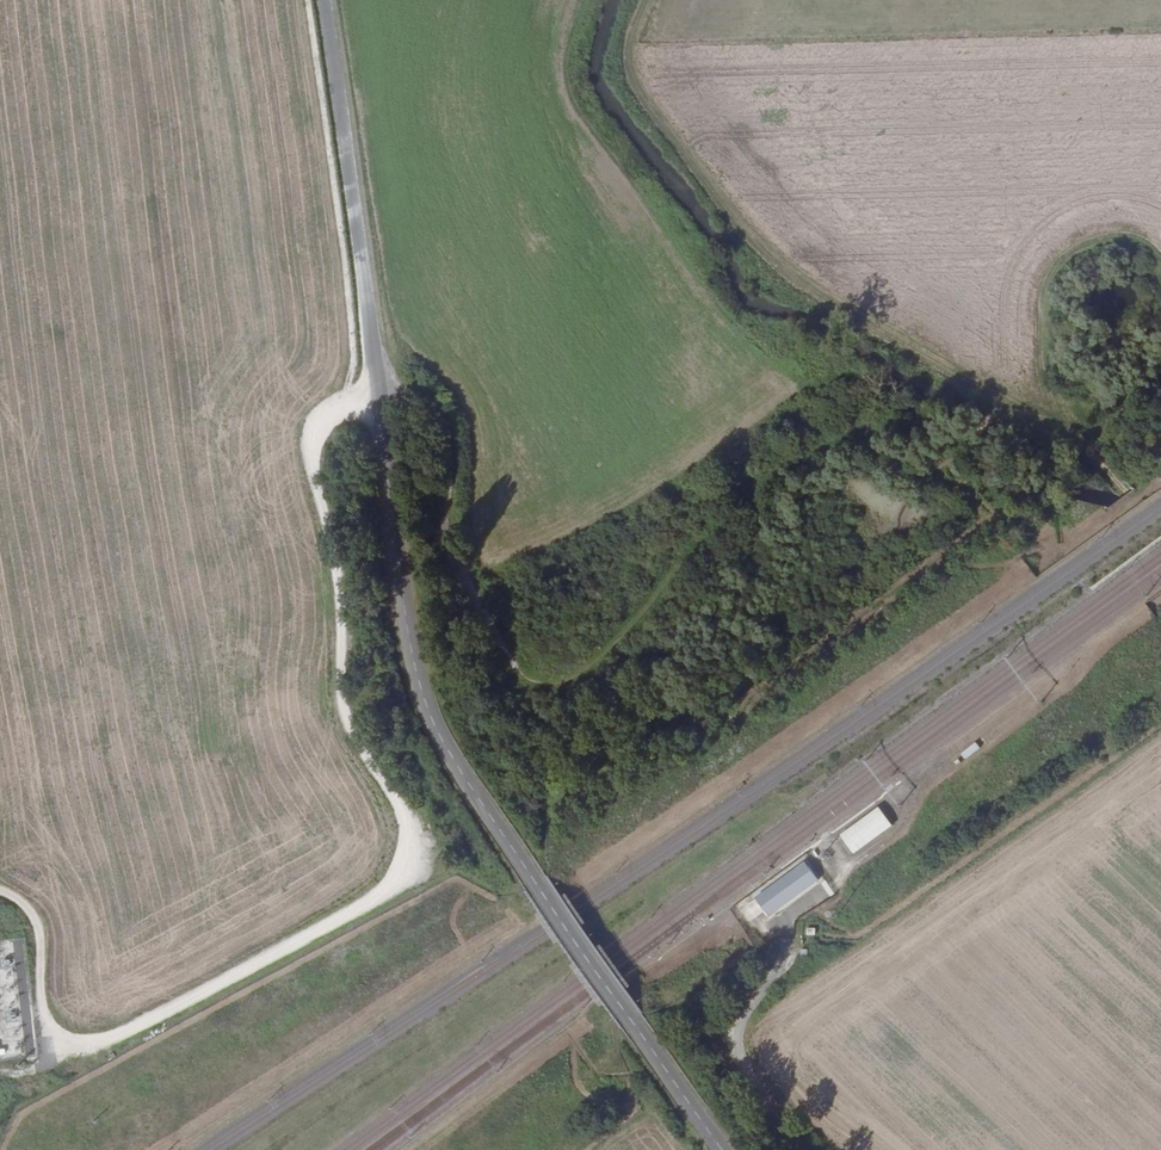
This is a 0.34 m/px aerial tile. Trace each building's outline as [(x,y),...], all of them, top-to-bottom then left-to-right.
[(965,759),(980,747),(975,741),(960,752),(965,759)] [(878,806),(840,834),(855,854),(893,826),(878,806)] [(805,860),(755,897),(770,917),(820,879),(805,860)] [(76,1071),(83,1070),(79,1056),(73,1058),(76,1071)]
